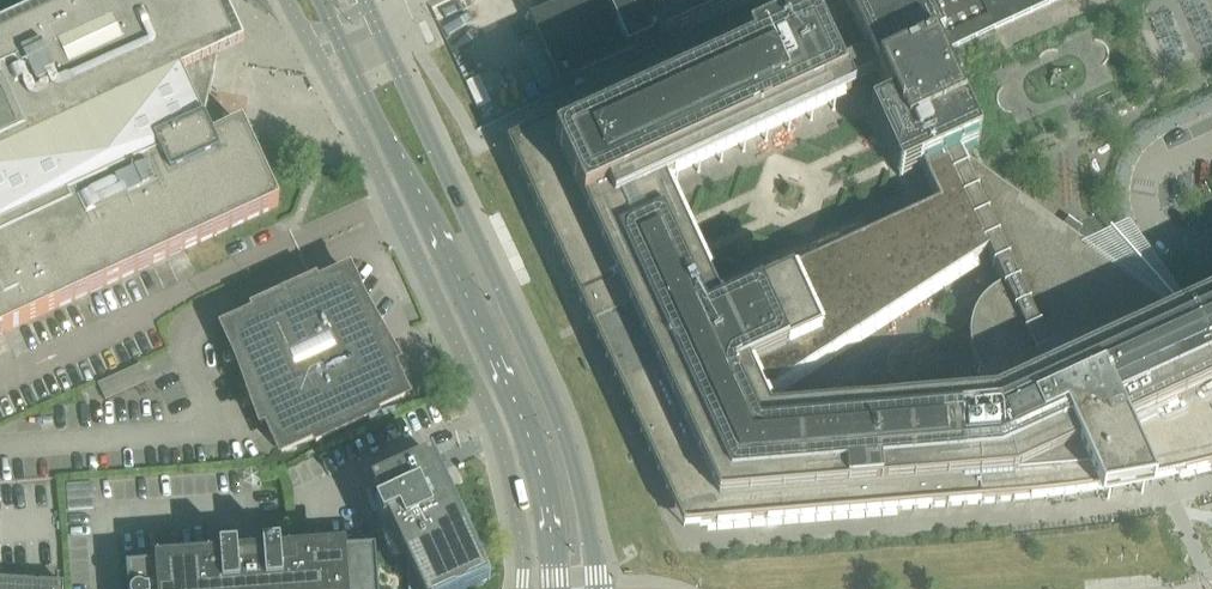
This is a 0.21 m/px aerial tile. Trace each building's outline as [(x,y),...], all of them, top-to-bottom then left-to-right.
[(280,206),(243,127),(212,141),(204,126),(211,92),(217,61),(244,48),(222,0),(58,0),(0,25),(0,335),(280,206)] [(860,32),(869,50),(832,67),(805,8),(798,11),(798,12),(509,146),(580,301),(593,295),(699,527),(750,523),(751,523),(898,511),(965,505),(997,503),(1030,500),(1048,498),(1063,497),(1080,495),(1098,492),(1130,487),(1146,484),(1153,483),(1164,481),(1174,478),(1180,477),(1197,473),(1211,470),(1211,319),(1201,324),(1198,322),(1140,281),(1141,279),(1142,277),(1142,275),(1142,273),(1142,271),(1141,269),(1140,267),(1138,265),(1137,264),(1135,263),(1133,263),(1131,262),(1129,263),(1126,263),(1125,264),(1123,265),(1121,267),(959,152),(982,142),(951,77),(941,56),(1061,0),(837,0),(829,3),(837,20),(852,13),(860,32)] [(531,16),(561,81),(737,0),(565,0),(531,16)] [(316,289),(315,285),(256,311),(258,315),(225,330),(240,363),(262,424),(263,423),(267,421),(269,430),(274,437),(274,438),(282,454),(298,447),(307,444),(315,440),(317,443),(319,442),(375,416),(373,412),(406,397),(391,364),(395,362),(395,363),(396,362),(364,306),(349,274),(316,289)] [(139,362),(95,382),(103,399),(147,379),(139,362)] [(490,583),(432,457),(430,458),(432,462),(378,487),(376,483),(374,484),(386,509),(376,514),(383,530),(393,525),(408,556),(409,588),(478,588),(490,583)] [(127,568),(129,588),(380,588),(377,550),(360,551),(282,556),(281,546),(262,547),(238,549),(221,550),(222,561),(144,567),(127,568)]
